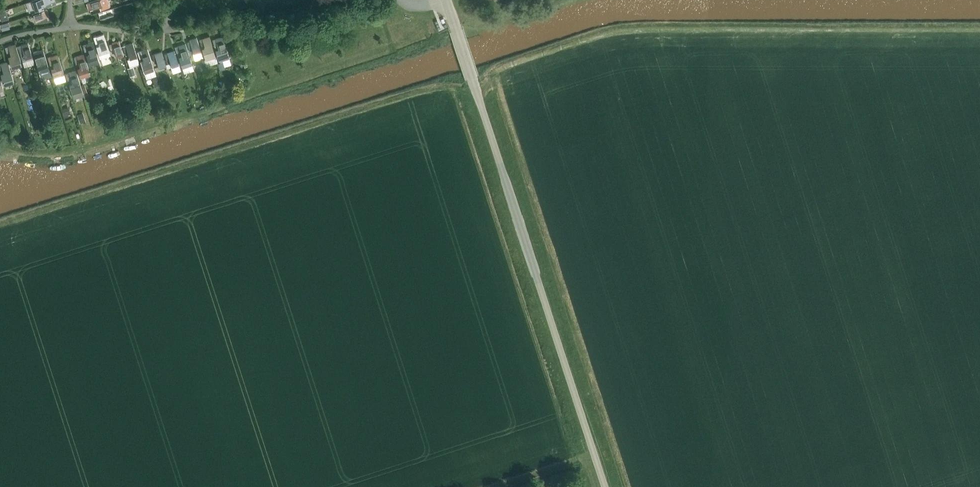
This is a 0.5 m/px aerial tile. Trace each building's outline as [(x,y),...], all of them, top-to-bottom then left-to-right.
[(32,1),(35,11),(55,4),(54,0),(37,0),(32,1)] [(89,10),(99,7),(100,10),(109,7),(108,4),(107,0),(96,0),(87,3),(89,10)] [(48,9),(39,12),(33,14),(35,21),(41,20),(42,22),(49,20),(48,17),(51,17),(48,9)] [(0,11),(0,17),(1,21),(9,19),(5,10),(0,11)] [(8,22),(0,25),(2,31),(10,29),(8,22)] [(101,60),(110,57),(103,35),(94,38),(101,60)] [(207,59),(216,56),(210,37),(201,40),(207,59)] [(220,61),(230,58),(224,37),(214,40),(220,61)] [(192,54),(201,52),(197,38),(188,41),(192,54)] [(116,57),(123,55),(120,48),(119,42),(112,44),(116,57)] [(86,45),(89,54),(87,54),(90,64),(99,61),(93,43),(86,45)] [(19,47),(24,62),(34,59),(29,44),(19,47)] [(130,59),(136,57),(132,44),(125,46),(130,59)] [(182,68),(193,65),(186,44),(176,48),(182,68)] [(12,69),(23,66),(17,45),(5,48),(12,69)] [(41,79),(51,76),(43,50),(33,53),(39,72),(41,79)] [(147,79),(157,76),(149,50),(139,54),(147,79)] [(165,54),(170,67),(178,64),(174,51),(165,54)] [(159,67),(166,65),(162,52),(155,54),(155,53),(152,54),(154,63),(157,62),(159,67)] [(51,57),(54,66),(51,67),(54,77),(63,74),(57,55),(51,57)] [(77,57),(80,66),(77,67),(80,76),(89,74),(84,55),(77,57)] [(16,83),(9,61),(0,64),(0,71),(5,87),(16,83)] [(81,90),(76,71),(67,74),(73,93),(81,90)] [(61,109),(63,115),(68,114),(70,113),(69,107),(61,109)] [(80,124),(86,122),(83,113),(77,114),(80,124)]
